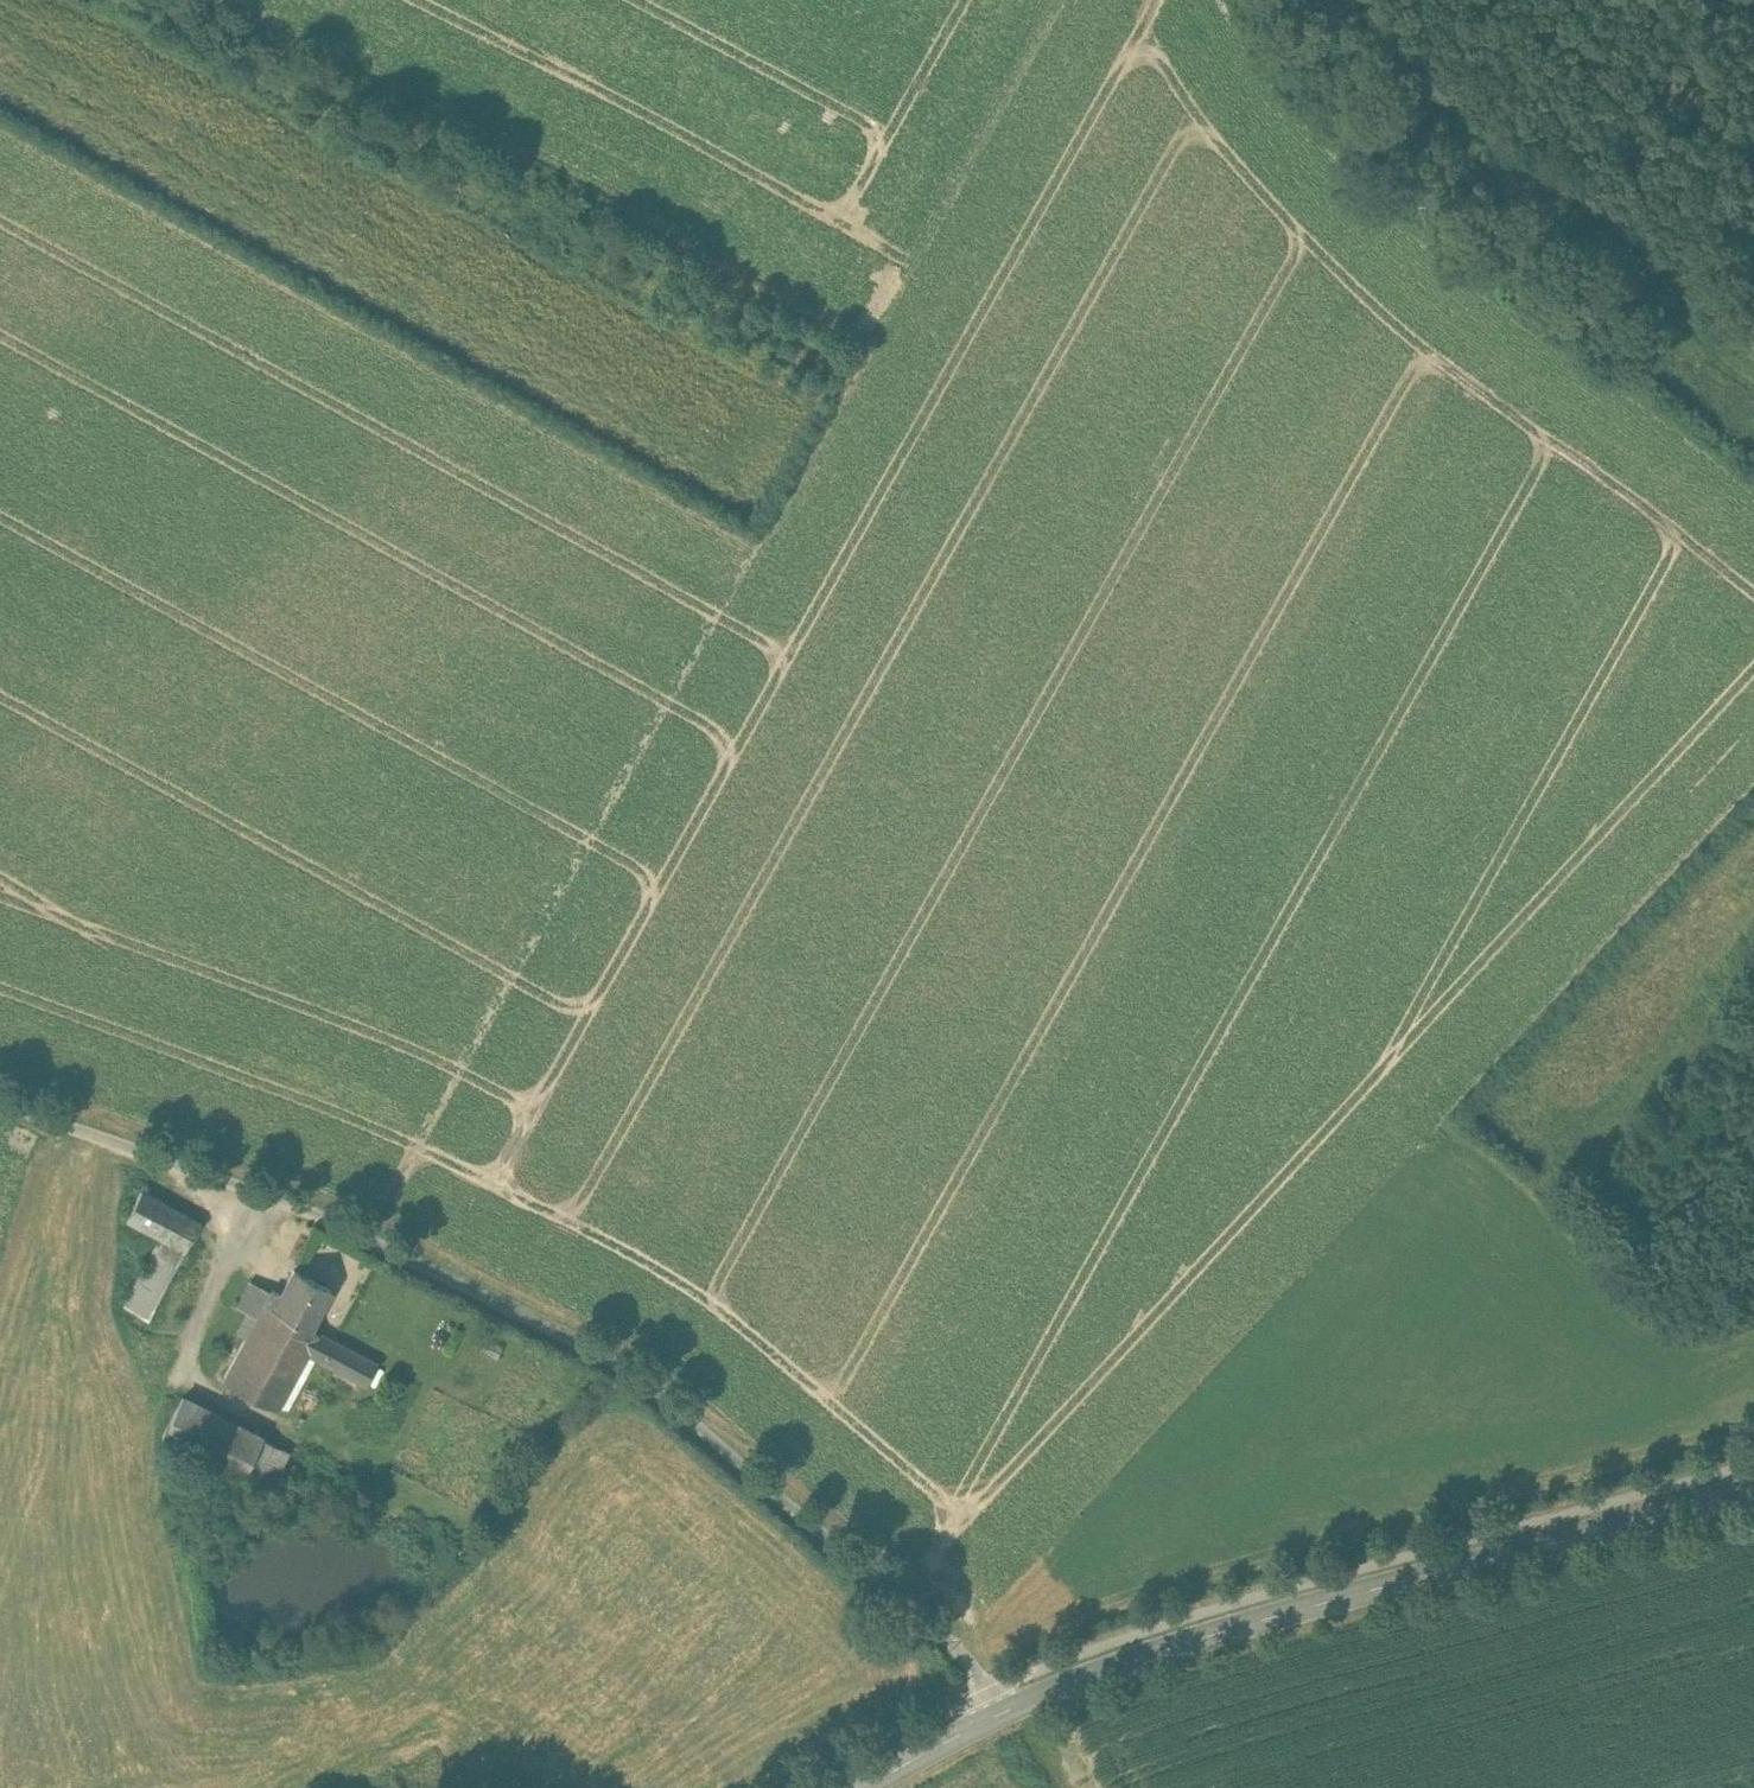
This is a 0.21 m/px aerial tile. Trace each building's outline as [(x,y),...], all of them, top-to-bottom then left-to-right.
[(200,1221),(141,1189),(126,1218),(163,1238),(184,1249),(200,1221)] [(163,1238),(127,1306),(148,1317),(184,1249),(163,1238)] [(331,1288),(294,1268),(281,1292),(272,1288),(264,1301),(310,1326),(331,1288)] [(264,1302),(222,1379),(277,1408),(307,1352),(365,1383),(377,1361),(310,1326),(264,1301),(264,1302)] [(262,1437),(183,1395),(161,1437),(240,1478),(262,1437)] [(262,1437),(240,1478),(266,1492),(288,1450),(262,1437)]
